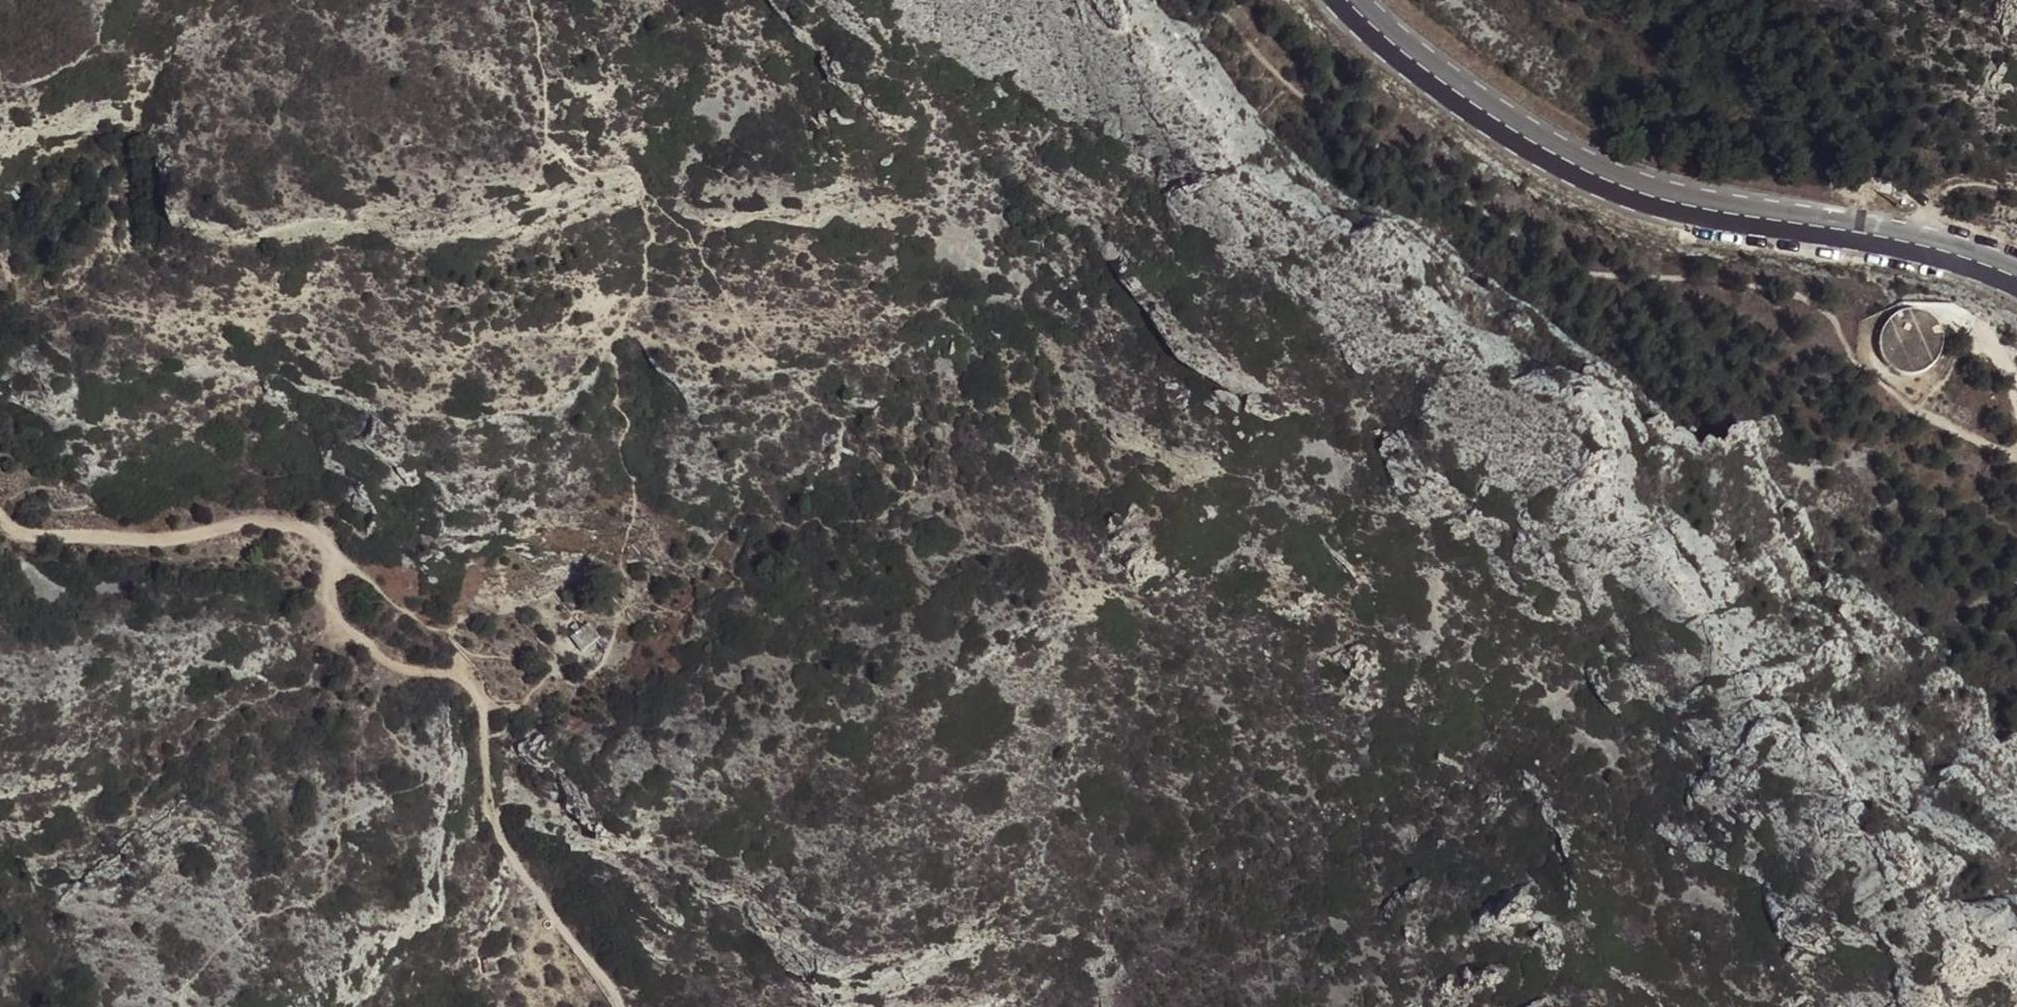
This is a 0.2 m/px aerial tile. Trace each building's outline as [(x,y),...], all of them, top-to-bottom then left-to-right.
[(1916,313),(1906,313),(1896,317),(1888,324),(1883,334),(1881,344),(1883,355),(1889,364),(1897,371),(1907,374),(1918,374),(1927,371),(1935,365),(1941,357),(1944,348),(1944,338),(1940,329),(1934,321),(1926,315),(1916,313)] [(600,635),(589,622),(568,642),(578,653),(600,635)]
